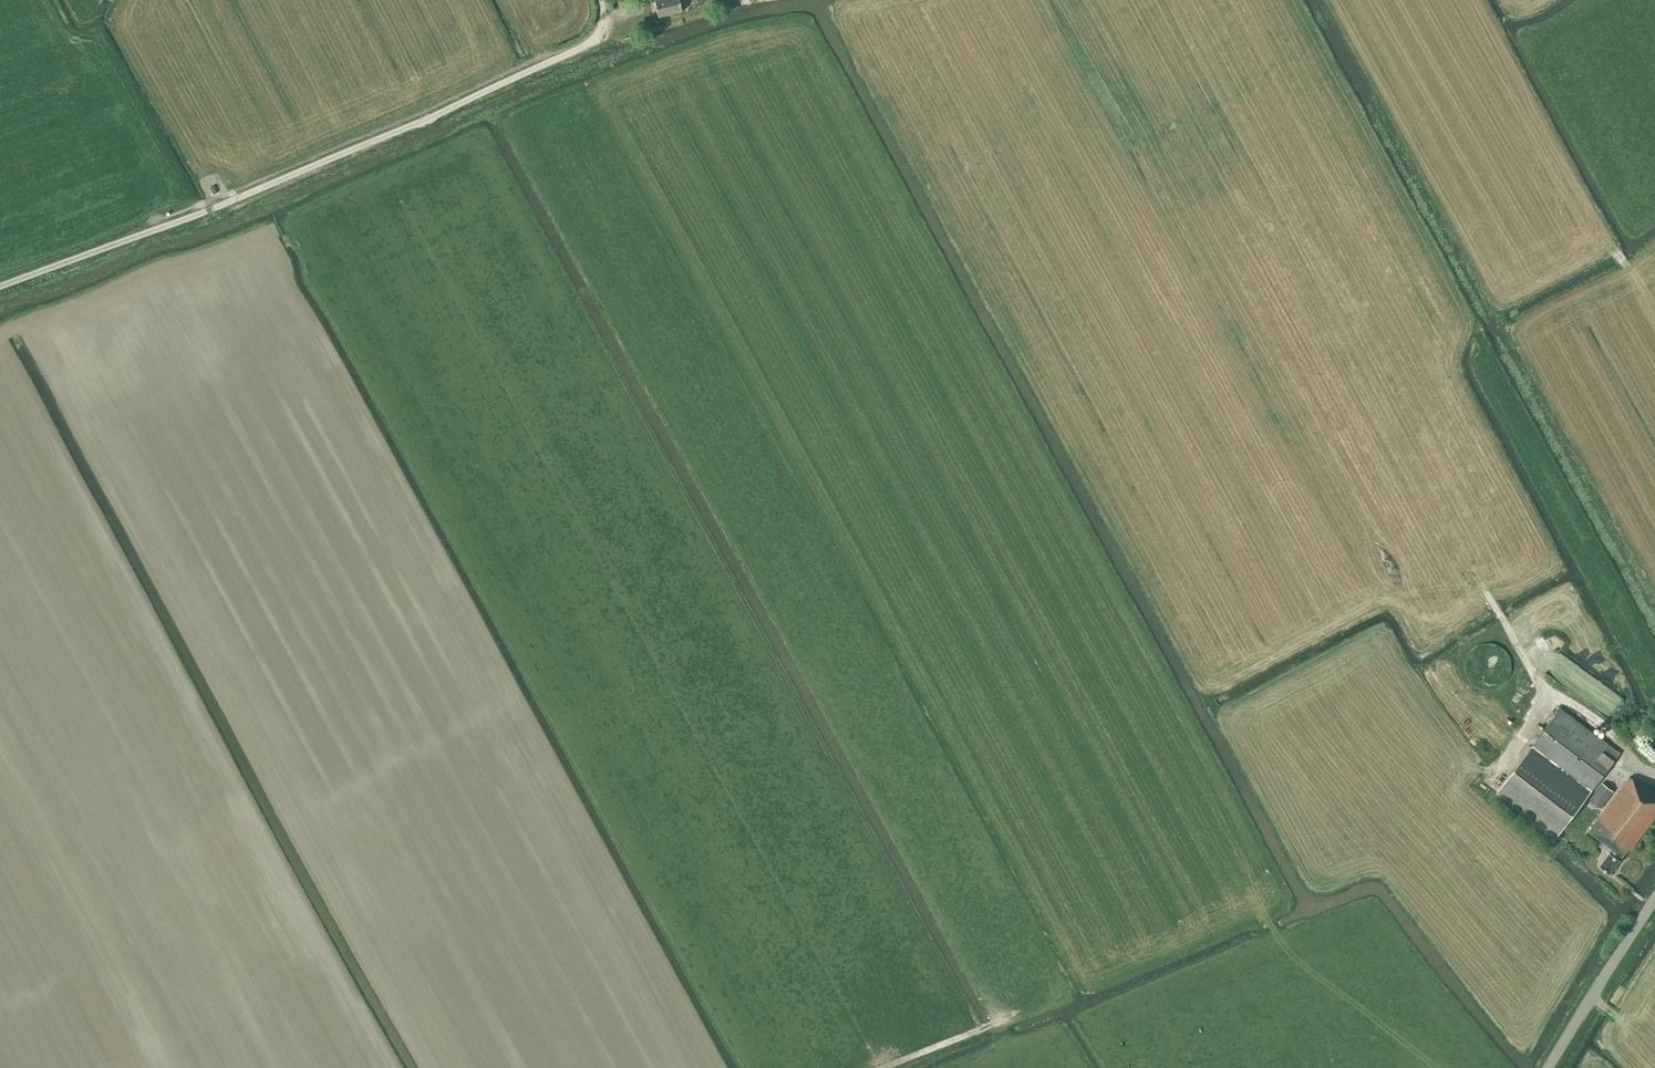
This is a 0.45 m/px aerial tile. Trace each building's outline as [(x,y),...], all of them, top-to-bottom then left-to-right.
[(658,17),(682,12),(679,0),(654,0),(658,17)] [(1498,793),(1557,838),(1620,754),(1561,709),(1498,793)] [(1642,783),(1640,785),(1630,777),(1589,832),(1613,850),(1611,853),(1610,853),(1600,866),(1610,874),(1621,860),(1620,860),(1629,849),(1631,850),(1654,818),(1654,793),(1642,783)] [(1590,799),(1602,808),(1614,792),(1603,783),(1590,799)]
